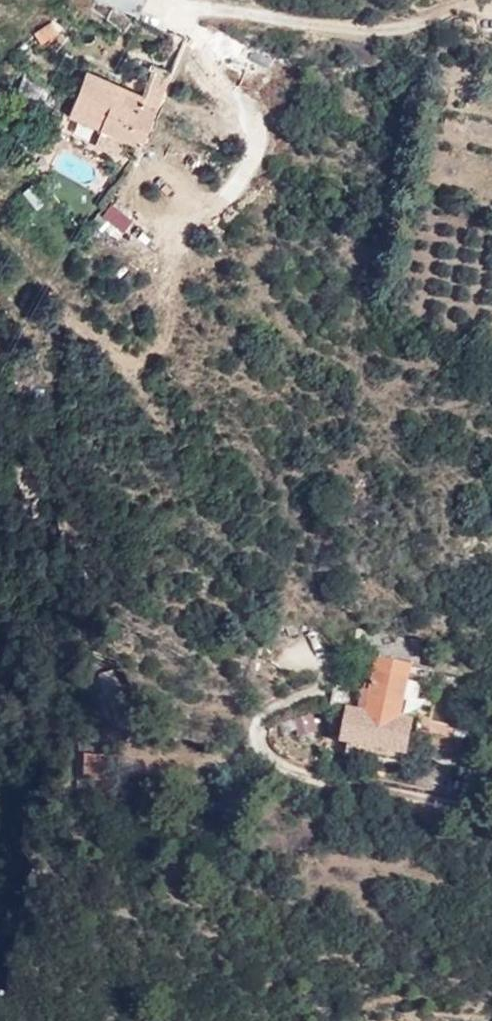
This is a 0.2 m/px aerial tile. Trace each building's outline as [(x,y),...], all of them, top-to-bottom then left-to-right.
[(133,9),(135,5),(137,6),(139,0),(112,0),(133,9)] [(56,109),(133,143),(149,109),(133,101),(137,94),(135,93),(75,66),(56,109)] [(149,109),(165,74),(148,67),(135,93),(137,94),(133,101),(149,109)] [(25,72),(15,92),(49,109),(60,89),(25,72)] [(34,182),(21,190),(34,210),(47,202),(34,182)] [(404,673),(413,673),(418,647),(356,632),(353,643),(357,644),(356,654),(374,666),(372,676),(404,673)] [(106,669),(91,676),(109,722),(124,717),(106,669)] [(369,690),(402,689),(404,673),(372,676),(369,690)] [(395,724),(402,689),(369,690),(363,717),(395,724)] [(395,724),(363,717),(345,715),(343,724),(340,736),(338,746),(347,748),(401,760),(406,727),(395,724)] [(340,736),(343,724),(329,721),(326,733),(340,736)] [(97,776),(102,751),(84,748),(79,772),(97,776)] [(399,769),(401,760),(347,748),(345,759),(399,769)]
